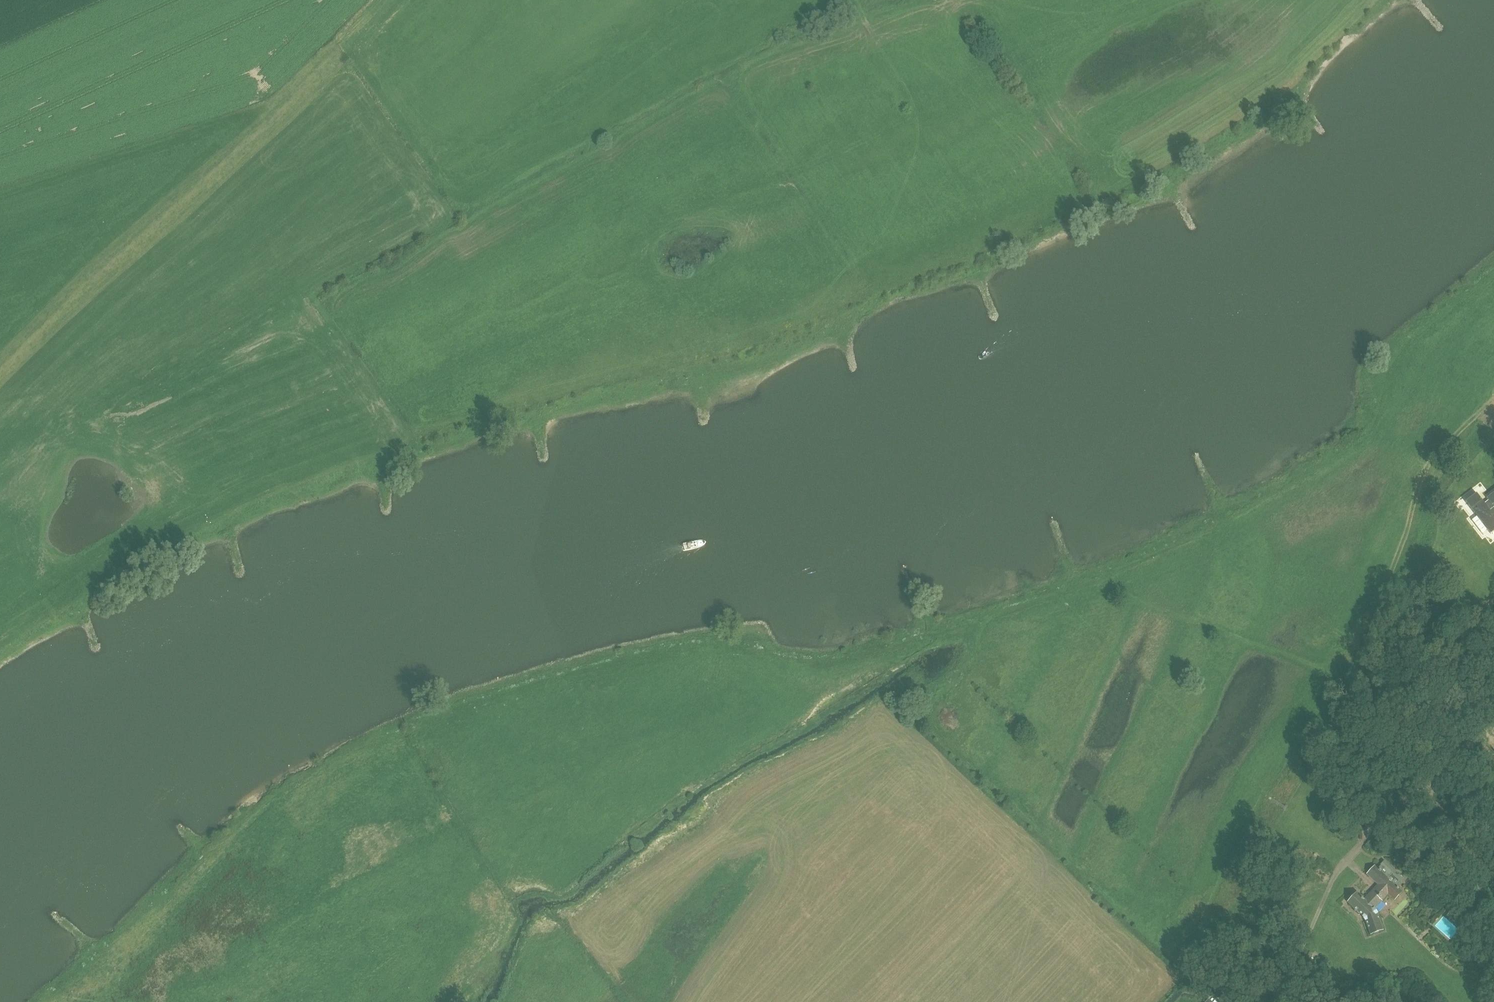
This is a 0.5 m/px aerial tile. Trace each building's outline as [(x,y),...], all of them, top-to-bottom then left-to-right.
[(1487,498),(1488,500),(1484,503),(1477,493),(1466,501),(1491,534),(1493,531),(1493,493),(1487,498)] [(1264,865),(1267,868),(1270,867),(1273,863),(1272,861),(1268,858),(1266,859),(1263,863),(1264,865)] [(1367,921),(1371,934),(1384,930),(1378,914),(1375,909),(1383,901),(1382,900),(1388,894),(1395,900),(1403,891),(1397,886),(1404,879),(1385,861),(1378,868),(1375,865),(1367,874),(1378,885),(1364,899),(1357,892),(1348,902),(1355,908),(1355,911),(1359,914),(1361,914),(1363,916),(1367,921)] [(1467,911),(1460,919),(1467,925),(1473,917),(1467,911)]
